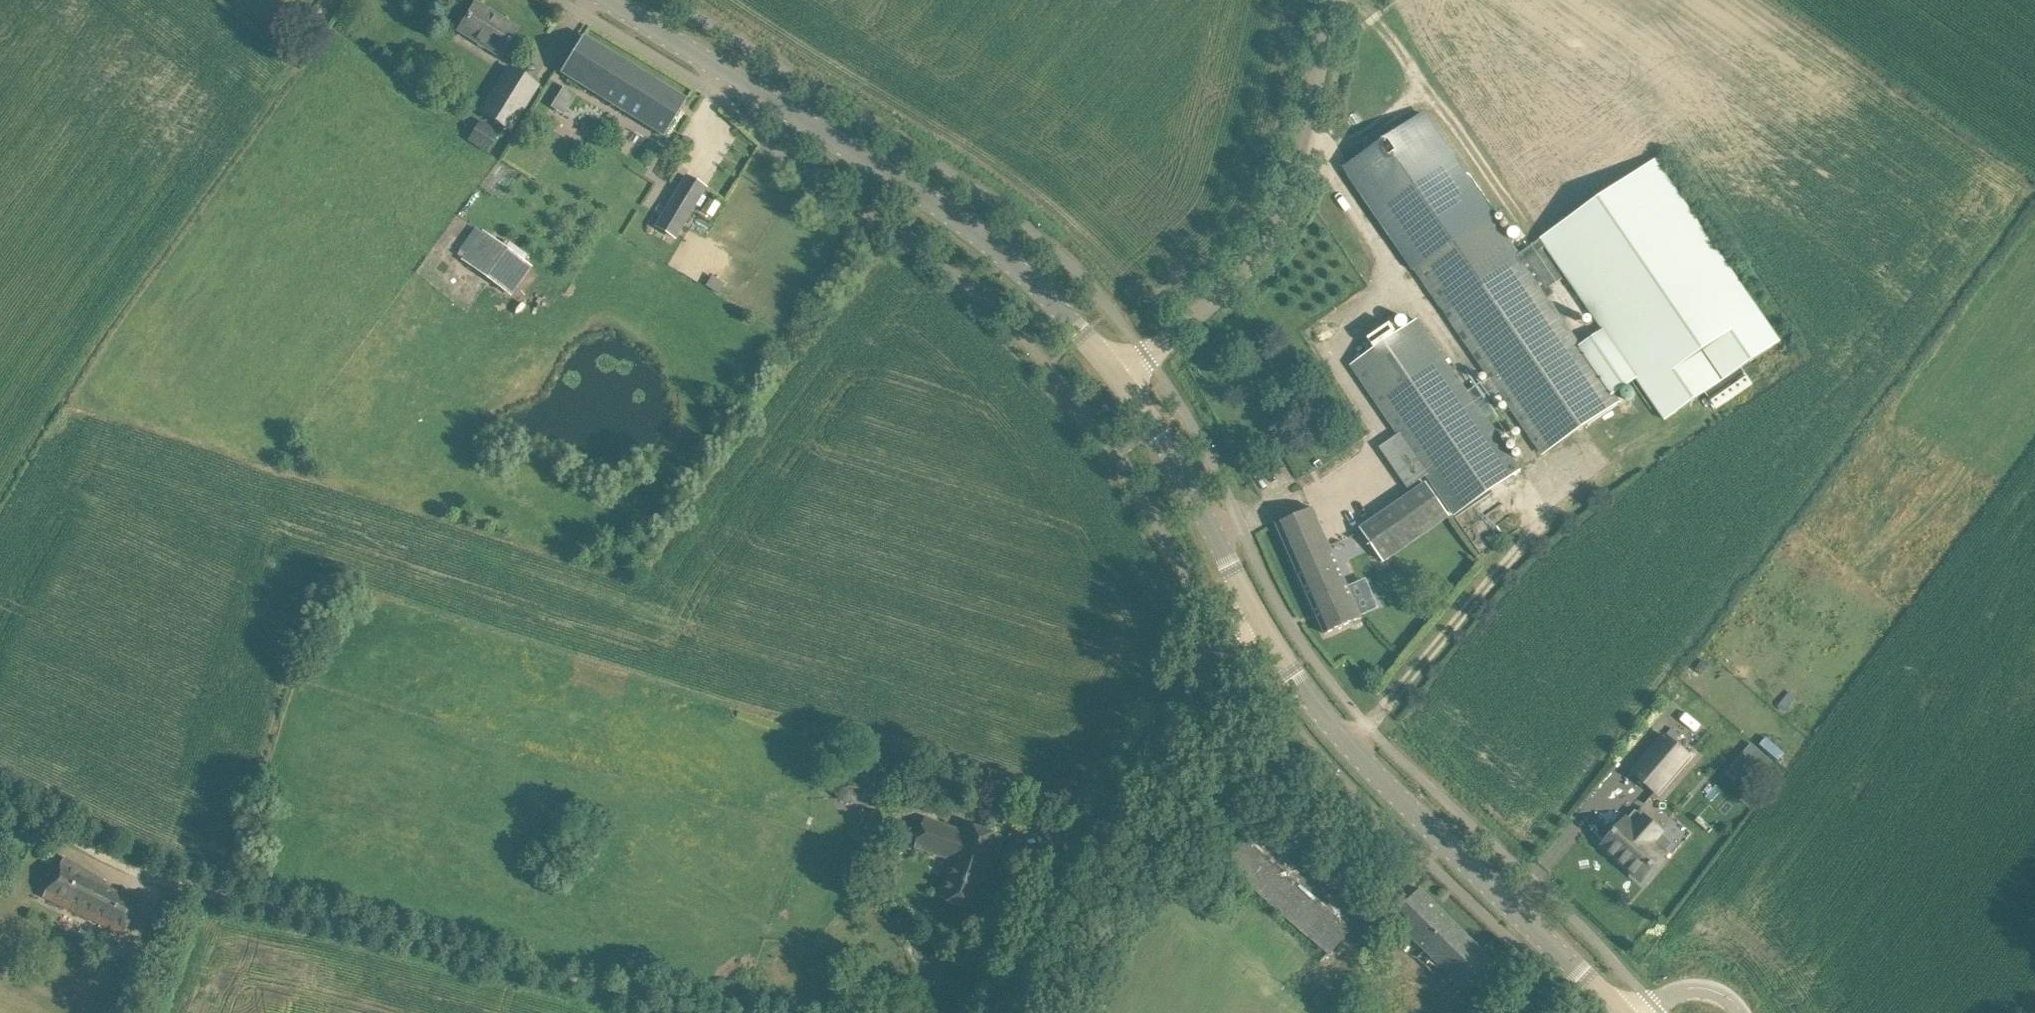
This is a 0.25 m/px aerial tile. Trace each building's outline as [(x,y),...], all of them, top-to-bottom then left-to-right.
[(476,3),(465,20),(460,28),(502,54),(517,29),(516,28),(514,31),(491,16),(493,13),(476,3)] [(561,71),(638,118),(664,134),(685,99),(583,36),(561,71)] [(480,110),(508,128),(538,84),(510,65),(480,110)] [(1518,255),(1492,217),(1494,215),(1426,115),(1345,170),(1414,270),(1416,269),(1447,314),(1490,376),(1467,392),(1419,321),(1352,367),(1395,429),(1398,434),(1380,447),(1408,488),(1427,476),(1453,514),(1520,468),(1478,407),(1500,391),(1542,452),(1618,400),(1614,395),(1636,379),(1664,419),(1665,420),(1781,341),(1657,160),(1542,238),(1518,255)] [(467,139),(487,152),(500,131),(481,118),(467,139)] [(687,174),(658,222),(677,234),(707,186),(687,174)] [(524,263),(482,232),(462,259),(505,290),(524,263)] [(1361,529),(1384,562),(1450,516),(1427,483),(1361,529)] [(1277,524),(1325,634),(1362,618),(1313,508),(1277,524)] [(1694,732),(1707,716),(1690,702),(1677,719),(1694,732)] [(1665,735),(1633,772),(1658,794),(1690,757),(1665,735)] [(1752,784),(1772,760),(1752,743),(1731,766),(1752,784)] [(1626,819),(1603,845),(1642,879),(1665,854),(1664,853),(1652,842),(1661,832),(1661,831),(1645,817),(1643,819),(1636,812),(1628,821),(1626,819)] [(1227,864),(1329,955),(1371,906),(1269,816),(1227,864)] [(941,897),(959,903),(978,910),(1003,837),(967,824),(965,831),(927,818),(918,846),(954,859),(941,897)] [(120,936),(138,904),(105,885),(107,882),(64,857),(41,894),(120,936)] [(1420,889),(1406,903),(1392,918),(1469,994),(1497,965),(1420,889)]
